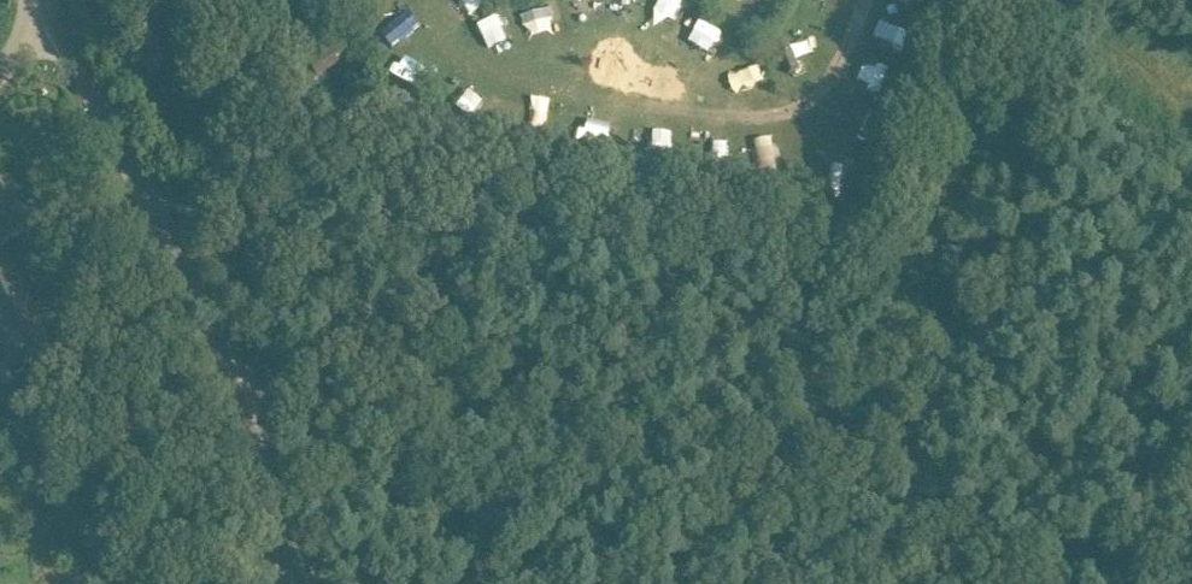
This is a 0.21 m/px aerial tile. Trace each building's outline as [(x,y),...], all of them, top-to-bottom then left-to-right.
[(496,5),(494,0),(467,0),(473,15),(496,5)] [(671,0),(653,0),(647,28),(664,32),(671,0)] [(527,13),(536,33),(557,24),(548,3),(527,13)] [(493,45),(517,34),(505,9),(481,20),(493,45)] [(342,38),(305,61),(315,77),(353,54),(342,38)] [(879,92),(889,72),(867,61),(858,82),(879,92)] [(860,162),(861,162),(871,127),(847,120),(835,161),(817,156),(809,185),(849,197),(860,162)] [(0,326),(0,345),(16,375),(24,370),(56,353),(8,263),(7,264),(7,262),(41,244),(7,181),(0,185),(0,326)]
